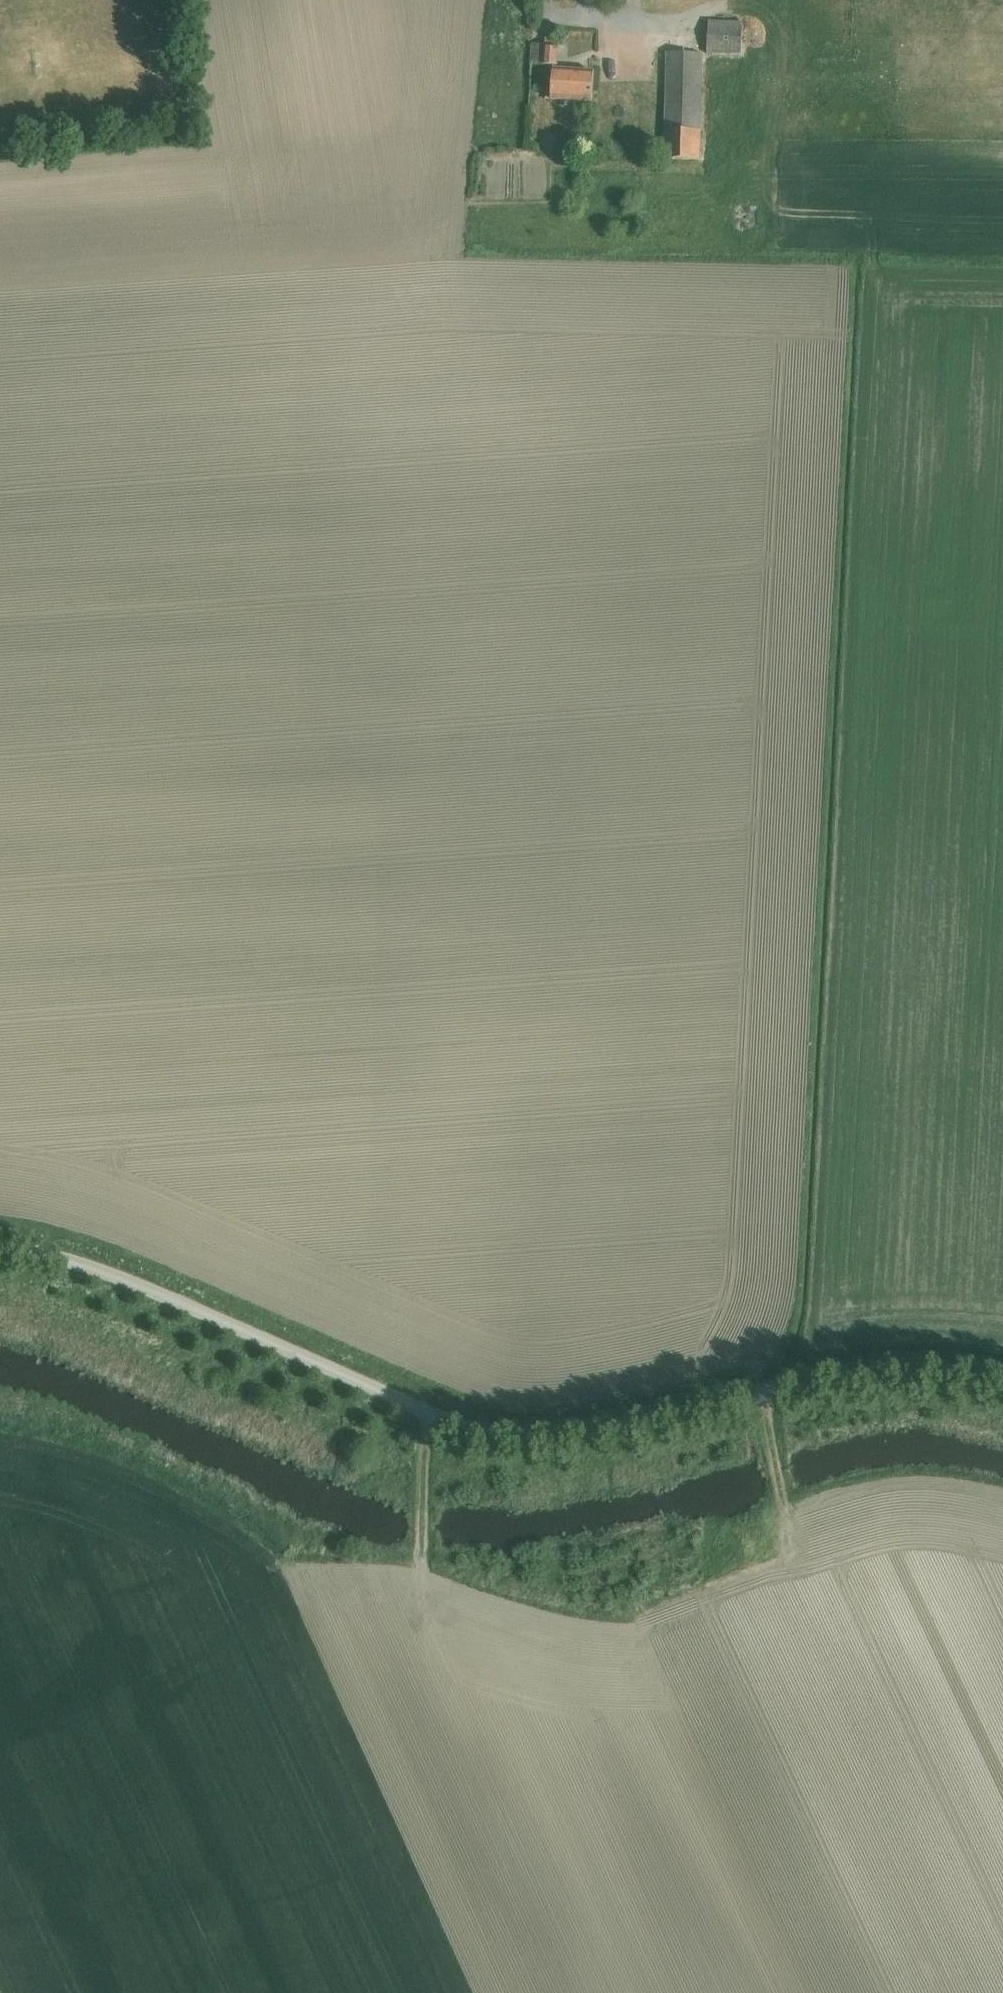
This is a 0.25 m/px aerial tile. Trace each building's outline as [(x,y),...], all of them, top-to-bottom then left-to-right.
[(741,55),(742,22),(708,21),(706,54),(741,55)] [(531,44),(530,64),(556,66),(557,46),(544,45),(531,44)] [(701,53),(666,52),(663,160),(699,161),(701,53)] [(593,71),(552,69),(550,100),(591,103),(593,71)] [(764,1537),(763,1524),(745,1526),(747,1539),(764,1537)]
